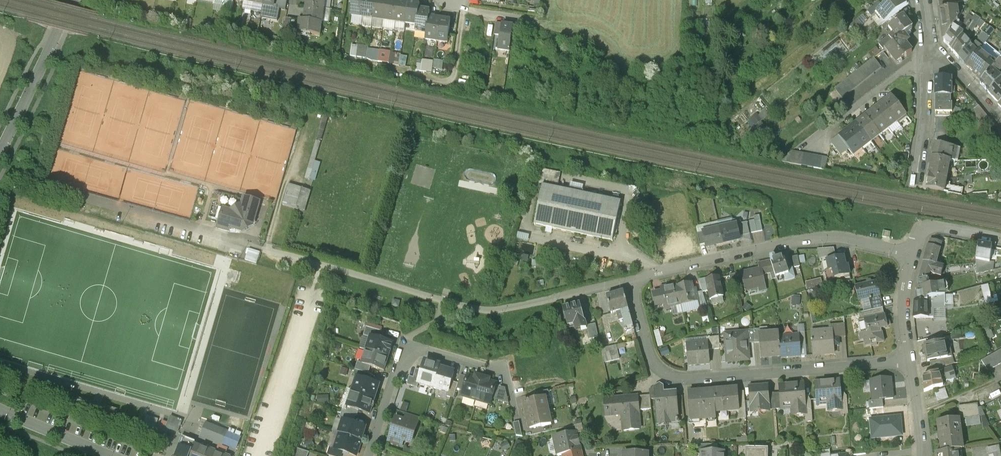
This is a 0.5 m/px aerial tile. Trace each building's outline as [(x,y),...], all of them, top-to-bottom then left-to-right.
[(263,5),(265,6),(263,19),(277,22),(280,6),(286,7),(287,1),(282,0),(264,0),(263,5)] [(306,7),(324,9),(325,0),(307,0),(306,7)] [(351,16),(362,17),(364,0),(353,0),(351,16)] [(362,17),(373,19),(375,0),(364,0),(362,17)] [(373,19),(384,20),(387,0),(375,0),(373,19)] [(396,0),(387,0),(384,20),(395,22),(398,0),(396,0)] [(409,2),(398,0),(395,22),(405,24),(409,2)] [(877,12),(885,22),(908,3),(908,0),(892,0),(883,7),(877,12)] [(420,3),(409,2),(405,24),(416,25),(419,9),(420,3)] [(879,2),(868,11),(872,16),(877,12),(883,7),(879,2)] [(324,9),(306,7),(304,21),(299,20),(298,33),(320,36),(324,9)] [(939,11),(943,41),(944,42),(954,26),(962,11),(964,7),(951,9),(939,11)] [(430,11),(419,9),(416,25),(416,31),(426,33),(429,18),(430,11)] [(903,16),(889,27),(894,34),(898,39),(910,29),(912,28),(903,16)] [(299,20),(286,18),(284,35),(297,36),(298,33),(299,20)] [(439,19),(429,18),(426,33),(425,40),(436,41),(439,19)] [(450,21),(439,19),(436,41),(447,43),(450,21)] [(502,24),(496,23),(494,35),(500,36),(502,25),(502,24)] [(502,25),(500,36),(498,50),(510,52),(513,27),(502,25)] [(954,26),(944,42),(949,47),(951,50),(961,35),(954,26)] [(967,27),(961,35),(966,40),(972,31),(967,27)] [(898,39),(885,49),(897,64),(912,52),(906,43),(909,41),(906,36),(912,32),(910,29),(898,39)] [(894,34),(879,44),(883,50),(885,49),(898,39),(894,34)] [(961,35),(951,50),(958,58),(969,44),(967,41),(966,40),(961,35)] [(980,40),(973,48),(977,53),(984,45),(980,40)] [(966,67),(973,73),(972,74),(976,78),(976,79),(980,82),(1000,58),(1000,57),(1000,56),(985,43),(984,45),(977,53),(966,67)] [(972,47),(969,44),(958,58),(966,67),(977,53),(973,48),(972,47)] [(364,47),(358,46),(356,57),(367,58),(368,50),(363,50),(364,47)] [(874,57),(835,88),(842,97),(881,66),(874,57)] [(980,83),(988,93),(1000,78),(994,72),(995,70),(997,71),(999,71),(1000,69),(1000,59),(1000,58),(980,82),(980,83)] [(433,61),(422,60),(421,71),(432,73),(433,61)] [(1000,78),(988,93),(999,104),(1000,102),(1000,77),(1000,78)] [(951,78),(936,78),(936,117),(947,117),(951,117),(951,78)] [(906,115),(891,96),(883,102),(897,121),(906,115)] [(897,121),(883,102),(874,109),(889,128),(897,121)] [(979,106),(970,113),(1000,150),(1000,133),(979,106)] [(889,128),(874,109),(865,116),(880,135),(889,128)] [(324,115),(305,178),(309,180),(315,161),(329,116),(324,115)] [(880,135),(865,116),(857,122),(871,142),(880,135)] [(947,117),(936,117),(936,135),(938,133),(947,127),(947,117)] [(871,142),(857,122),(848,129),(862,148),(871,142)] [(947,127),(938,133),(935,144),(947,146),(947,127)] [(862,148),(848,129),(839,136),(854,155),(862,148)] [(947,146),(935,144),(932,158),(949,162),(951,162),(958,162),(960,148),(947,146)] [(791,151),(778,161),(796,164),(797,155),(791,151)] [(804,154),(798,153),(797,155),(796,164),(802,165),(804,154)] [(810,155),(804,154),(802,165),(807,166),(810,155)] [(816,156),(810,155),(807,166),(813,167),(816,156)] [(821,157),(816,156),(813,167),(819,169),(821,157)] [(827,158),(821,157),(819,169),(825,170),(827,158)] [(949,162),(932,158),(929,176),(946,179),(949,162)] [(315,161),(309,180),(315,182),(321,163),(315,161)] [(539,169),(538,179),(559,181),(560,171),(539,169)] [(946,179),(929,176),(926,189),(943,192),(945,186),(946,179)] [(309,190),(288,184),(282,204),(296,208),(295,209),(303,212),(309,190)] [(621,202),(542,186),(534,225),(613,241),(621,202)] [(963,189),(945,186),(943,192),(962,195),(963,189)] [(259,201),(244,196),(242,205),(231,211),(222,208),(218,223),(241,230),(242,226),(248,223),(253,224),(259,201)] [(211,206),(208,216),(216,218),(218,208),(211,206)] [(759,216),(754,217),(755,221),(749,222),(751,233),(762,231),(759,216)] [(747,223),(736,225),(738,236),(749,234),(747,223)] [(736,225),(719,229),(723,244),(739,240),(738,236),(736,225)] [(719,229),(703,233),(706,244),(707,247),(723,244),(719,229)] [(703,233),(697,234),(700,245),(706,244),(703,233)] [(941,243),(931,241),(931,240),(930,240),(924,263),(936,266),(936,265),(942,243),(941,243)] [(992,246),(978,244),(975,260),(989,262),(992,246)] [(245,260),(257,262),(259,250),(248,248),(245,260)] [(833,248),(817,249),(820,262),(827,261),(836,259),(833,248)] [(783,258),(776,260),(775,255),(770,257),(771,261),(774,272),(770,273),(772,279),(784,276),(785,281),(795,278),(792,268),(787,269),(783,258)] [(836,259),(827,261),(829,271),(825,272),(827,281),(850,275),(848,266),(846,267),(843,257),(836,259)] [(771,261),(765,263),(768,274),(770,273),(774,272),(771,261)] [(765,263),(758,264),(759,269),(761,275),(763,274),(763,275),(768,274),(765,263)] [(936,266),(924,263),(921,272),(930,274),(941,277),(944,267),(936,265),(936,266)] [(241,273),(229,269),(226,280),(238,284),(241,273)] [(759,269),(750,271),(750,272),(742,274),(742,273),(741,273),(745,291),(758,288),(758,286),(765,285),(765,286),(766,286),(763,275),(763,274),(761,275),(759,269)] [(740,272),(731,273),(732,283),(741,282),(740,272)] [(930,274),(921,272),(919,280),(928,280),(930,274)] [(719,277),(706,280),(706,279),(706,280),(708,291),(710,300),(718,298),(718,297),(723,296),(719,277)] [(939,278),(928,280),(919,280),(920,288),(917,288),(917,294),(916,294),(915,302),(928,302),(928,299),(936,297),(943,295),(943,284),(939,284),(939,278)] [(706,280),(699,281),(702,292),(708,291),(706,280)] [(877,281),(855,286),(859,301),(869,299),(880,297),(877,281)] [(692,283),(677,286),(677,288),(681,305),(698,301),(697,294),(696,294),(694,294),(692,283)] [(670,286),(661,288),(665,304),(666,309),(681,305),(677,288),(671,289),(670,286)] [(662,291),(653,293),(656,306),(665,304),(662,291)] [(702,292),(696,293),(696,294),(697,294),(698,301),(700,310),(707,308),(702,292)] [(634,330),(624,293),(606,297),(611,314),(616,313),(618,321),(623,320),(627,332),(634,330)] [(943,295),(936,297),(938,303),(944,303),(943,295)] [(880,297),(869,299),(872,311),(883,309),(880,297)] [(698,301),(681,305),(683,314),(700,310),(698,301)] [(928,302),(915,302),(914,318),(928,318),(928,305),(928,302)] [(938,303),(928,305),(928,318),(933,318),(933,308),(945,307),(944,303),(938,303)] [(580,305),(563,309),(567,326),(579,323),(581,331),(586,329),(580,305)] [(883,309),(872,311),(873,318),(884,315),(883,309)] [(873,318),(858,321),(861,333),(859,333),(861,341),(864,340),(865,346),(871,345),(872,346),(877,345),(877,343),(884,342),(881,329),(888,328),(886,315),(884,315),(873,318)] [(595,325),(587,327),(589,339),(598,337),(595,325)] [(844,325),(836,326),(837,338),(845,337),(844,325)] [(384,333),(366,327),(363,336),(370,338),(371,337),(381,341),(384,333)] [(753,330),(746,331),(746,333),(747,333),(748,344),(754,343),(753,330)] [(832,332),(821,333),(821,331),(812,332),(814,355),(833,353),(833,354),(834,353),(833,340),(832,332)] [(746,333),(728,334),(729,339),(725,339),(727,362),(749,361),(748,344),(747,333),(746,333)] [(760,335),(759,335),(760,343),(761,358),(781,356),(779,336),(779,334),(760,335)] [(799,335),(779,336),(781,356),(781,358),(801,356),(800,345),(799,335)] [(381,341),(371,337),(370,338),(366,350),(388,358),(393,344),(381,341)] [(944,342),(924,346),(926,346),(928,353),(925,353),(925,354),(926,354),(927,362),(927,363),(941,360),(948,359),(947,358),(944,342)] [(708,343),(688,344),(689,365),(709,364),(708,343)] [(616,346),(601,349),(604,363),(619,360),(616,346)] [(982,359),(988,370),(1000,363),(1000,349),(982,359)] [(388,358),(366,350),(362,363),(362,364),(371,367),(384,371),(388,358)] [(941,360),(930,362),(933,371),(944,368),(941,360)] [(440,365),(425,361),(422,371),(418,384),(434,389),(440,365)] [(371,367),(362,364),(362,363),(358,362),(355,370),(368,374),(371,367)] [(445,367),(440,365),(434,389),(448,393),(451,382),(454,372),(445,369),(445,367)] [(954,367),(943,371),(946,378),(947,381),(957,377),(956,373),(955,370),(954,367)] [(413,378),(409,377),(407,385),(417,388),(418,384),(422,371),(416,369),(413,378)] [(368,374),(355,370),(353,377),(356,378),(357,378),(369,382),(371,375),(368,374)] [(938,373),(922,378),(924,392),(943,386),(941,380),(938,373)] [(467,378),(460,376),(458,384),(457,389),(463,391),(467,378)] [(475,378),(468,376),(467,378),(463,391),(462,397),(476,401),(483,378),(476,376),(475,378)] [(369,382),(357,378),(356,378),(353,390),(375,397),(379,385),(369,382)] [(490,380),(483,378),(476,401),(490,405),(492,399),(496,386),(496,384),(489,382),(490,380)] [(891,378),(871,380),(873,401),(883,400),(893,399),(891,378)] [(839,380),(815,382),(817,401),(829,400),(830,410),(829,411),(829,412),(841,411),(842,411),(841,396),(839,380)] [(458,384),(451,382),(448,393),(447,397),(454,398),(457,389),(458,384)] [(660,383),(649,390),(650,396),(650,400),(656,399),(656,395),(663,395),(663,386),(660,383)] [(804,383),(780,385),(780,393),(782,409),(792,408),(792,416),(805,415),(806,415),(805,401),(804,383)] [(505,389),(496,386),(492,399),(509,404),(505,389)] [(767,386),(750,388),(751,402),(757,401),(758,412),(769,411),(768,394),(767,386)] [(738,389),(714,391),(715,413),(739,411),(740,411),(739,399),(738,389)] [(375,397),(353,390),(347,406),(347,407),(359,411),(370,414),(375,397)] [(548,391),(535,394),(536,400),(545,398),(550,397),(548,391)] [(714,391),(688,393),(690,421),(716,419),(715,413),(714,391)] [(669,397),(666,397),(666,396),(665,396),(664,395),(663,395),(656,395),(656,399),(658,424),(673,422),(672,418),(674,417),(676,416),(677,415),(678,414),(676,396),(675,395),(674,395),(673,394),(672,394),(671,395),(670,396),(669,397)] [(650,396),(637,397),(638,411),(651,410),(650,400),(650,396)] [(637,397),(605,400),(606,416),(614,415),(614,412),(622,411),(624,430),(640,429),(638,411),(637,397)] [(402,404),(403,399),(397,398),(395,406),(406,409),(408,406),(402,404)] [(536,400),(524,403),(525,410),(524,410),(526,416),(548,411),(545,398),(536,400)] [(873,401),(869,401),(870,409),(883,408),(883,400),(873,401)] [(976,404),(957,408),(960,421),(965,420),(979,417),(980,417),(985,416),(981,408),(977,409),(976,404)] [(359,411),(347,407),(347,406),(344,405),(342,411),(355,416),(357,416),(359,411)] [(342,411),(342,412),(339,420),(343,421),(343,420),(353,424),(355,416),(342,411)] [(548,411),(526,416),(527,423),(528,423),(530,430),(551,425),(548,411)] [(158,419),(146,415),(143,427),(155,430),(158,419)] [(418,419),(407,415),(405,421),(416,425),(418,419)] [(990,426),(985,416),(980,417),(983,429),(990,426)] [(979,417),(965,420),(966,428),(980,425),(979,420),(979,417)] [(405,421),(396,418),(389,441),(401,445),(403,439),(408,441),(410,433),(413,434),(416,425),(405,421)] [(955,419),(938,422),(942,452),(959,450),(962,449),(960,437),(958,437),(955,419)] [(353,424),(343,420),(343,421),(338,434),(361,441),(366,428),(353,424)] [(162,421),(158,432),(163,434),(166,427),(168,423),(162,421)] [(519,422),(513,424),(516,436),(522,437),(519,422)] [(179,427),(168,423),(166,427),(177,432),(179,427)] [(227,431),(206,423),(200,436),(222,444),(227,431)] [(582,424),(575,426),(576,433),(577,433),(578,440),(585,438),(582,424)] [(553,438),(557,455),(560,455),(563,455),(581,451),(578,440),(577,433),(576,433),(553,438)] [(361,441),(338,434),(334,449),(343,452),(356,455),(361,441)] [(194,444),(195,442),(183,437),(176,455),(223,455),(194,444)] [(500,445),(503,452),(510,448),(508,442),(500,445)] [(985,448),(986,455),(1000,455),(998,445),(985,448)] [(330,447),(327,455),(331,455),(341,455),(343,452),(334,449),(330,447)]
